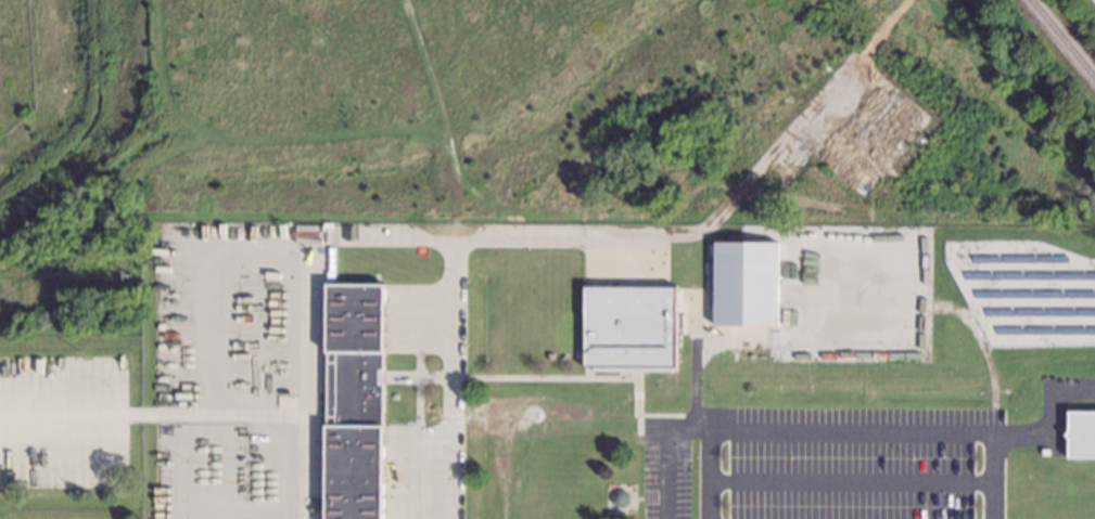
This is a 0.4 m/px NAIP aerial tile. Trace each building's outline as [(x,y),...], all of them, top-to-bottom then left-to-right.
[(716,242),(715,325),(771,325),(779,325),(780,242),(716,242)] [(384,384),(384,518),(328,518),(329,284),(336,284),(386,285),(385,352),(384,352),(384,369),(380,369),(379,384),(384,384)] [(675,366),(584,367),(584,289),(584,286),(675,285),(675,366)] [(1068,411),(1094,411),(1094,458),(1068,457),(1068,438),(1065,434),(1068,431),(1068,411)] [(629,495),(629,503),(625,507),(617,507),(613,502),(613,495),(619,490),(625,490),(629,495)]
